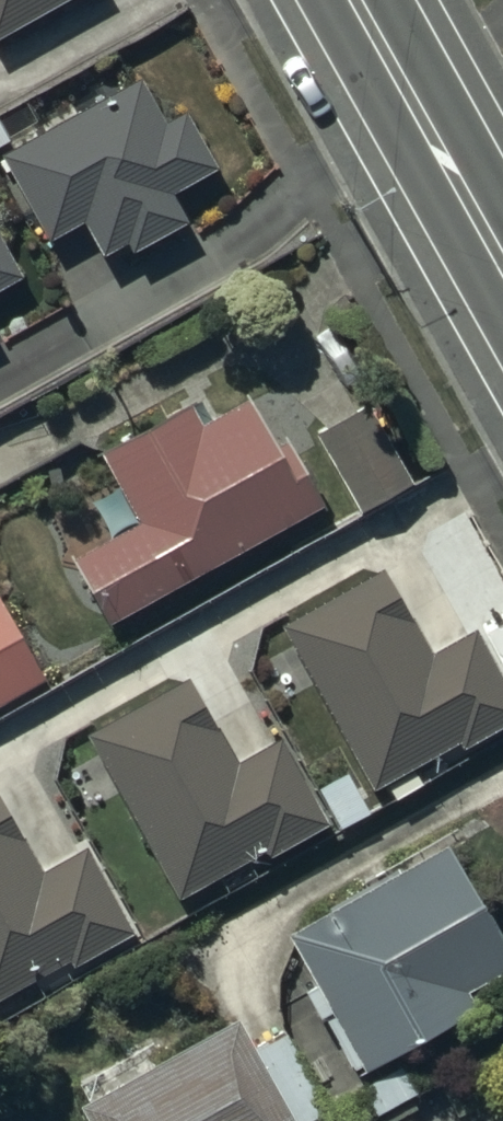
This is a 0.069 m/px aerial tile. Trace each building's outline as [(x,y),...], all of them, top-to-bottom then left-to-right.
[(71,0),(0,0),(0,40),(71,0)] [(162,140),(138,98),(15,167),(55,239),(86,222),(107,260),(135,244),(141,255),(188,228),(169,194),(211,171),(186,127),(162,140)] [(13,283),(0,259),(0,290),(13,283)] [(367,415),(321,441),(364,514),(410,488),(367,415)] [(272,458),(248,416),(198,443),(187,422),(112,463),(151,535),(88,569),(115,619),(315,510),(283,452),(272,458)] [(385,589),(300,636),(382,786),(466,740),(473,751),(502,734),(502,684),(481,644),(431,672),(385,589)] [(0,605),(0,706),(43,683),(0,605)] [(236,783),(190,701),(105,748),(187,898),(272,851),(278,862),(329,834),(286,756),(236,783)] [(0,813),(0,995),(76,954),(82,965),(134,936),(90,858),(40,886),(0,813)] [(498,951),(440,844),(290,925),(360,1055),(460,1001),(448,978),(498,951)] [(229,1018),(81,1098),(94,1120),(285,1120),(229,1018)]
